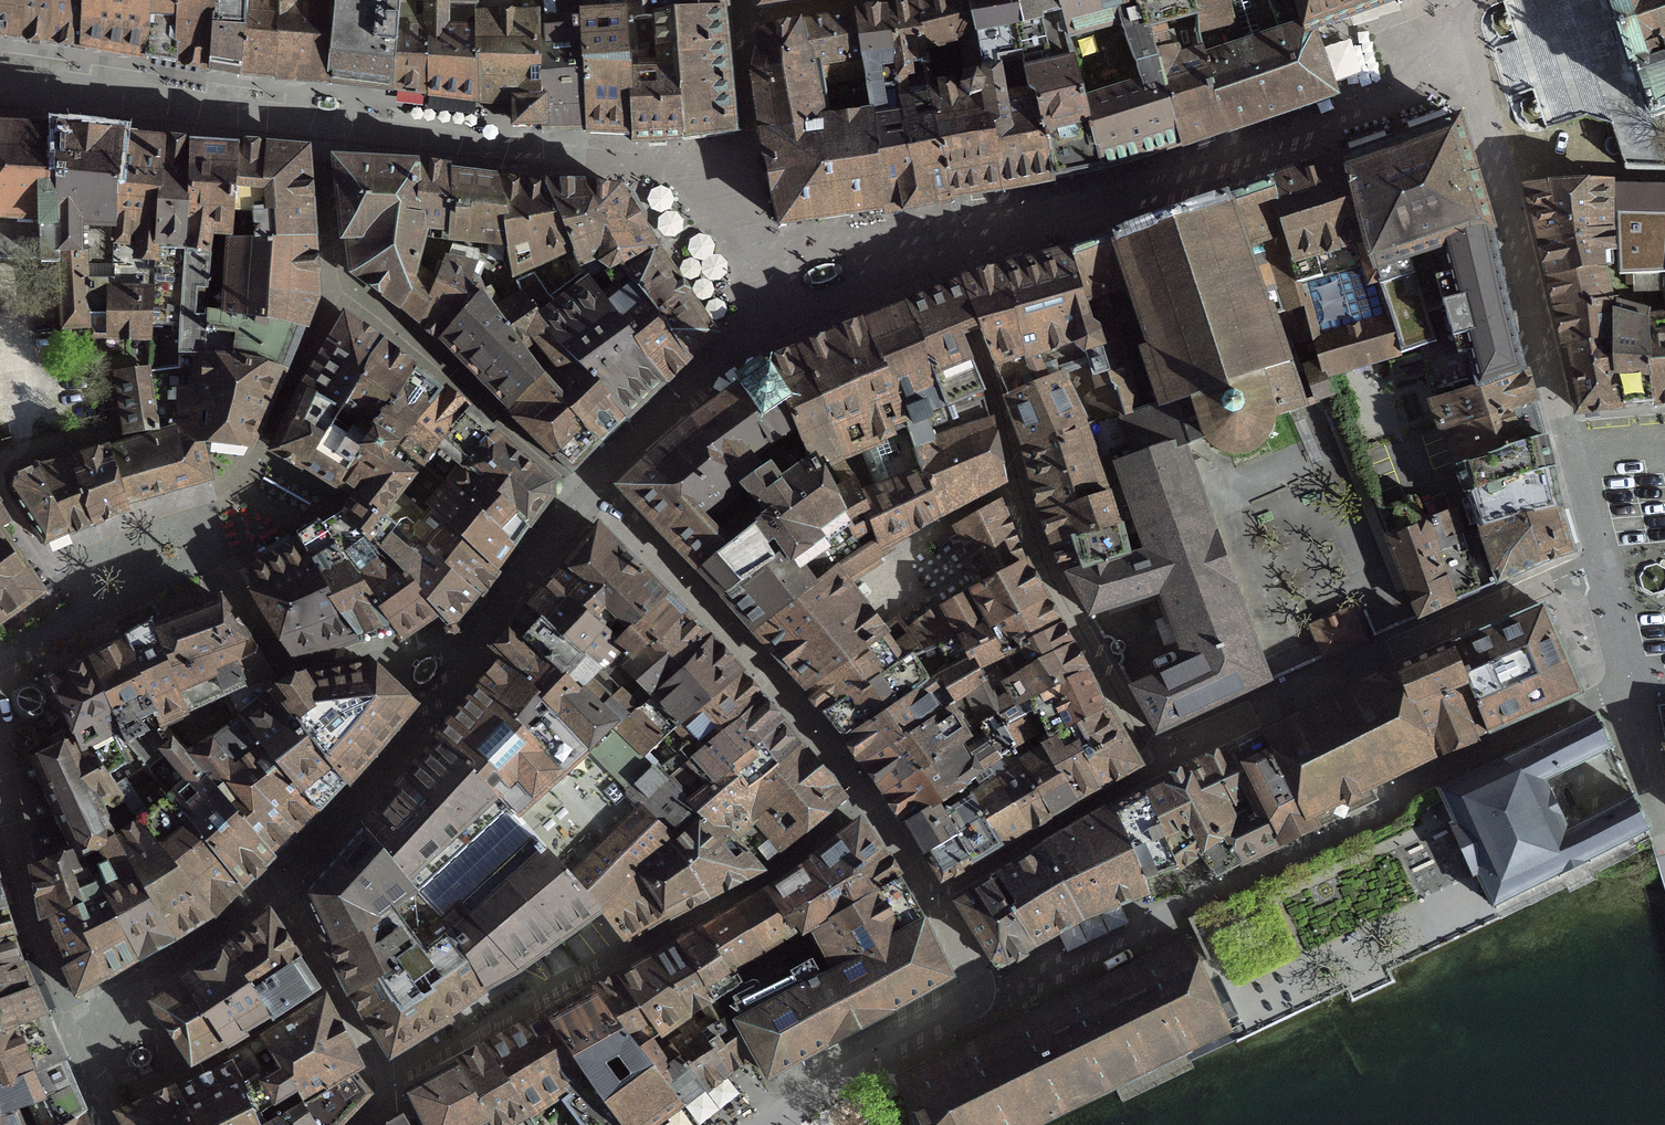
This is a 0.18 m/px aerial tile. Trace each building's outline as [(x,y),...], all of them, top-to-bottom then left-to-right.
[(1,37),(14,39),(14,40),(17,41),(18,39),(44,43),(50,43),(58,45),(82,48),(85,0),(0,0),(0,36),(1,37)] [(148,0),(85,0),(82,48),(143,59),(143,61),(144,61),(148,0)] [(144,61),(146,62),(146,60),(176,65),(180,0),(148,0),(144,61)] [(176,65),(209,71),(213,0),(180,0),(176,65)] [(209,71),(240,76),(245,0),(213,0),(209,71)] [(240,76),(273,80),(276,0),(245,0),(240,76)] [(273,80),(326,84),(333,5),(333,0),(276,0),(273,80)] [(401,0),(333,0),(333,5),(326,84),(361,88),(395,91),(398,12),(399,12),(399,2),(401,1),(401,0)] [(429,95),(476,101),(473,32),(474,32),(473,0),(401,0),(401,1),(399,2),(399,12),(398,12),(395,91),(401,92),(429,95)] [(543,132),(536,18),(534,1),(535,1),(535,0),(473,0),(474,32),(473,32),(476,101),(508,104),(512,104),(511,129),(539,129),(540,132),(543,132)] [(535,1),(534,1),(536,18),(543,132),(583,131),(577,21),(576,0),(535,0),(535,1)] [(577,21),(583,131),(630,134),(633,133),(632,76),(628,24),(628,21),(625,21),(624,2),(624,0),(576,0),(577,21)] [(624,2),(625,21),(628,21),(628,24),(654,21),(654,19),(723,11),(722,0),(624,0),(624,2)] [(976,54),(966,0),(947,0),(915,9),(924,65),(976,54)] [(1024,74),(1009,0),(966,0),(976,54),(980,79),(1001,76),(1024,74)] [(1035,89),(1077,78),(1070,51),(1056,0),(1009,0),(1024,74),(1031,72),(1035,89)] [(1147,31),(1146,29),(1198,16),(1193,0),(1056,0),(1070,51),(1147,31)] [(1206,66),(1227,131),(1249,123),(1267,117),(1268,118),(1278,115),(1287,111),(1287,110),(1330,95),(1312,44),(1308,33),(1306,34),(1295,0),(1193,0),(1198,16),(1197,39),(1206,66)] [(1306,34),(1308,33),(1391,3),(1396,1),(1395,0),(1295,0),(1306,34)] [(1605,1),(1611,21),(1620,18),(1620,20),(1617,21),(1618,26),(1622,25),(1628,42),(1624,43),(1626,48),(1629,47),(1630,48),(1621,51),(1628,72),(1632,70),(1636,81),(1642,79),(1642,82),(1643,82),(1647,93),(1646,94),(1647,96),(1641,98),(1647,117),(1648,116),(1649,119),(1652,118),(1652,119),(1664,115),(1664,0),(1608,0),(1605,1)] [(899,101),(900,101),(917,98),(913,74),(925,72),(924,65),(915,9),(886,13),(899,101)] [(723,11),(654,19),(654,21),(655,49),(671,48),(676,67),(681,142),(733,134),(723,11)] [(873,126),(903,121),(904,121),(900,101),(899,101),(886,13),(855,17),(864,69),(871,116),(873,126)] [(1224,131),(1224,132),(1227,131),(1206,66),(1197,39),(1198,16),(1146,29),(1147,31),(1150,35),(1151,39),(1153,48),(1183,147),(1185,147),(1185,145),(1224,131)] [(813,78),(864,69),(855,17),(799,26),(809,67),(811,67),(813,78)] [(632,76),(633,133),(630,134),(630,143),(634,143),(635,143),(681,142),(676,67),(671,48),(655,49),(654,21),(628,24),(632,76)] [(762,135),(759,135),(759,137),(821,125),(813,78),(811,67),(809,67),(799,26),(762,36),(753,75),(762,135)] [(1147,31),(1070,51),(1077,78),(1100,171),(1142,160),(1180,147),(1180,148),(1183,147),(1153,48),(1151,39),(1150,35),(1147,31)] [(925,72),(928,95),(917,98),(900,101),(904,121),(903,121),(917,207),(919,207),(919,204),(943,199),(948,198),(948,201),(949,201),(951,200),(950,198),(990,192),(995,191),(995,193),(999,193),(1001,192),(1001,191),(1011,189),(1052,181),(1035,97),(1008,102),(1001,76),(980,79),(976,54),(924,65),(925,72)] [(1077,78),(1035,89),(1033,90),(1035,97),(1052,181),(1083,175),(1100,171),(1077,78)] [(871,116),(821,125),(759,137),(760,145),(762,144),(763,147),(764,155),(762,156),(766,173),(768,173),(771,185),(769,185),(778,228),(785,227),(785,224),(857,213),(879,210),(880,214),(881,213),(873,135),(874,134),(873,126),(871,116)] [(903,121),(873,126),(874,134),(873,135),(881,213),(885,213),(884,209),(906,206),(915,204),(916,207),(917,207),(903,121)] [(1490,233),(1459,121),(1403,139),(1342,160),(1342,161),(1372,261),(1375,272),(1376,272),(1381,286),(1379,287),(1388,317),(1399,355),(1415,350),(1418,349),(1420,348),(1426,368),(1424,369),(1432,395),(1477,382),(1479,388),(1527,374),(1511,315),(1490,233)] [(39,261),(40,265),(56,266),(59,327),(59,333),(64,333),(58,265),(55,132),(53,132),(53,133),(0,129),(0,260),(39,261)] [(113,243),(111,243),(119,139),(119,138),(115,137),(115,139),(57,133),(58,132),(55,132),(58,265),(64,333),(66,333),(66,331),(90,330),(85,296),(84,277),(87,276),(87,269),(112,268),(113,243)] [(152,243),(161,143),(119,139),(111,243),(113,243),(112,268),(87,269),(87,276),(84,277),(85,296),(90,330),(91,338),(92,338),(149,338),(150,328),(154,261),(158,259),(159,244),(152,243)] [(158,259),(154,261),(150,328),(181,328),(182,278),(186,247),(189,146),(161,143),(152,243),(159,244),(158,259)] [(210,253),(212,236),(227,237),(229,237),(230,218),(232,210),(235,149),(189,146),(186,247),(182,278),(181,328),(180,371),(195,369),(195,356),(205,357),(207,312),(204,312),(208,254),(210,253)] [(263,187),(265,152),(235,149),(232,210),(246,211),(246,209),(262,210),(263,187)] [(265,152),(263,187),(305,187),(303,160),(305,160),(304,154),(298,153),(297,154),(265,152)] [(1372,261),(1342,161),(1341,161),(1341,162),(1274,184),(1274,183),(1272,183),(1295,261),(1292,262),(1298,282),(1303,301),(1306,301),(1308,306),(1316,338),(1326,377),(1337,373),(1338,375),(1388,359),(1388,358),(1399,355),(1388,317),(1379,287),(1381,286),(1376,272),(1375,272),(1372,261)] [(335,163),(349,259),(362,259),(394,226),(414,226),(416,169),(417,168),(385,166),(384,165),(384,164),(368,163),(368,164),(367,164),(367,165),(335,163)] [(451,240),(450,173),(416,169),(414,226),(430,228),(429,240),(453,243),(453,240),(451,240)] [(520,296),(513,273),(569,248),(571,247),(545,186),(450,173),(451,240),(453,240),(453,243),(452,248),(453,249),(476,254),(477,258),(471,277),(471,278),(476,280),(478,284),(482,291),(489,289),(500,307),(520,296)] [(1274,416),(1289,414),(1289,411),(1304,405),(1273,317),(1304,307),(1308,306),(1306,301),(1303,301),(1298,282),(1292,262),(1295,261),(1272,183),(1271,184),(1270,182),(1263,185),(1264,186),(1226,200),(1225,198),(1224,198),(1213,202),(1213,201),(1188,210),(1186,211),(1186,213),(1184,214),(1183,214),(1182,211),(1178,212),(1179,215),(1159,222),(1158,219),(1154,221),(1155,223),(1155,224),(1152,225),(1152,223),(1149,224),(1149,223),(1124,232),(1113,236),(1113,239),(1075,252),(1075,250),(1067,253),(1067,255),(1080,298),(1081,298),(1090,326),(1098,342),(1101,349),(1105,361),(1122,415),(1136,458),(1180,443),(1181,446),(1204,436),(1212,446),(1218,451),(1223,453),(1229,455),(1235,456),(1242,455),(1248,454),(1259,448),(1267,440),(1272,429),(1274,416)] [(577,268),(579,266),(591,287),(609,276),(609,272),(620,267),(618,261),(619,261),(582,189),(545,186),(571,247),(569,248),(577,268)] [(310,240),(305,187),(263,187),(262,210),(246,209),(246,211),(232,210),(230,218),(229,237),(231,245),(310,240)] [(1540,241),(1608,234),(1608,218),(1608,189),(1609,189),(1609,188),(1576,187),(1564,187),(1535,191),(1532,192),(1531,188),(1522,189),(1525,198),(1528,197),(1540,241)] [(1664,274),(1664,189),(1616,188),(1609,188),(1609,189),(1608,189),(1608,218),(1616,218),(1618,267),(1618,276),(1632,276),(1661,275),(1664,274)] [(620,267),(629,278),(657,259),(652,252),(653,252),(619,196),(623,194),(622,189),(616,189),(616,192),(582,189),(619,261),(618,261),(620,267)] [(430,228),(414,226),(394,226),(362,259),(349,259),(352,274),(373,288),(372,290),(377,294),(378,292),(398,307),(397,308),(400,310),(401,309),(420,326),(437,291),(447,267),(453,249),(452,248),(453,243),(429,240),(430,228)] [(1600,268),(1607,268),(1610,268),(1608,234),(1540,241),(1547,272),(1549,278),(1555,303),(1558,315),(1564,343),(1562,343),(1562,345),(1616,334),(1614,316),(1615,316),(1615,307),(1615,306),(1615,299),(1605,301),(1600,268)] [(303,327),(313,299),(310,240),(231,245),(229,237),(227,237),(230,247),(227,288),(208,286),(210,253),(208,254),(204,312),(207,312),(240,317),(240,318),(303,327)] [(647,364),(591,287),(579,266),(577,268),(569,248),(513,273),(520,296),(537,321),(566,356),(607,402),(628,423),(630,422),(627,419),(642,403),(645,406),(648,403),(645,400),(661,384),(664,387),(665,386),(647,364)] [(437,291),(420,326),(439,342),(482,291),(478,284),(476,280),(471,278),(471,277),(477,258),(476,254),(453,249),(447,267),(437,291)] [(1017,341),(1035,387),(1105,361),(1101,349),(1098,342),(1090,326),(1081,298),(1080,298),(1067,255),(1062,256),(1004,272),(1001,273),(1018,332),(1017,341)] [(685,301),(657,259),(629,278),(627,279),(671,341),(672,341),(689,362),(691,361),(688,358),(705,340),(708,343),(714,336),(712,333),(710,330),(706,332),(697,319),(701,317),(698,313),(695,315),(685,301)] [(591,287),(647,364),(665,386),(667,384),(664,382),(685,361),(688,364),(689,362),(672,341),(671,341),(627,279),(629,278),(620,267),(609,272),(609,276),(591,287)] [(1001,273),(961,284),(978,330),(1006,399),(1035,387),(1017,341),(1018,332),(1001,273)] [(1661,275),(1632,276),(1632,293),(1662,292),(1661,275)] [(886,317),(863,325),(833,336),(834,337),(818,344),(801,352),(783,360),(773,364),(753,378),(742,385),(719,401),(690,422),(669,441),(648,458),(705,523),(706,523),(723,550),(766,520),(823,485),(809,460),(812,458),(822,452),(823,459),(827,464),(828,464),(841,491),(831,497),(830,498),(839,514),(852,539),(863,553),(867,550),(874,546),(876,545),(879,544),(860,507),(858,499),(853,484),(841,460),(860,453),(867,474),(888,467),(916,456),(923,480),(922,481),(935,519),(999,484),(989,423),(984,406),(981,394),(982,393),(960,337),(970,333),(978,330),(961,284),(954,288),(943,294),(906,309),(886,317)] [(482,291),(439,342),(488,392),(523,357),(520,353),(492,312),(500,307),(489,289),(482,291)] [(566,356),(537,321),(520,296),(500,307),(492,312),(520,353),(523,357),(488,392),(567,471),(570,474),(574,471),(573,471),(597,447),(600,450),(604,446),(601,443),(624,422),(627,425),(628,423),(607,402),(566,356)] [(1648,315),(1615,306),(1615,307),(1615,316),(1614,316),(1616,334),(1623,407),(1623,410),(1624,410),(1624,406),(1639,405),(1651,403),(1651,406),(1653,405),(1655,405),(1655,404),(1664,403),(1664,317),(1664,322),(1647,324),(1647,318),(1648,315)] [(232,362),(284,371),(303,327),(240,318),(240,317),(207,312),(205,357),(233,359),(232,362)] [(362,333),(344,319),(323,355),(303,390),(341,413),(342,414),(381,346),(379,345),(378,345),(362,333)] [(1621,406),(1622,410),(1623,410),(1623,407),(1616,334),(1562,345),(1562,347),(1564,347),(1576,408),(1575,408),(1576,413),(1580,413),(1580,411),(1604,409),(1618,407),(1621,406)] [(372,429),(413,372),(381,346),(342,414),(341,413),(335,422),(368,441),(375,431),(372,429)] [(200,441),(252,446),(284,371),(232,362),(233,359),(205,357),(195,356),(195,369),(180,371),(149,373),(149,376),(160,449),(172,445),(170,423),(193,421),(192,440),(200,441)] [(1122,415),(1105,361),(1035,387),(1006,399),(1024,446),(1082,424),(1092,418),(1094,424),(1122,415)] [(396,446),(440,392),(413,372),(372,429),(375,431),(396,446)] [(1321,372),(1305,377),(1314,402),(1331,397),(1323,377),(1321,372)] [(1479,388),(1434,402),(1467,492),(1553,469),(1546,444),(1542,428),(1529,383),(1527,374),(1479,388)] [(130,439),(106,443),(106,450),(106,463),(113,462),(113,463),(160,449),(149,376),(121,380),(125,409),(130,439)] [(304,469),(304,470),(305,470),(335,422),(341,413),(303,390),(288,421),(278,446),(277,445),(275,446),(273,452),(274,456),(277,458),(280,459),(282,457),(304,469)] [(467,412),(466,413),(440,392),(396,446),(421,466),(468,413),(467,412)] [(422,466),(448,487),(448,486),(463,467),(526,530),(549,499),(550,499),(555,499),(559,496),(560,491),(559,488),(559,486),(555,483),(551,483),(535,469),(533,471),(469,416),(470,414),(468,413),(421,466),(422,466)] [(1025,449),(1040,506),(1042,513),(1109,497),(1124,492),(1118,473),(1120,470),(1138,464),(1136,458),(1122,415),(1094,424),(1092,418),(1082,424),(1024,446),(1025,449)] [(133,502),(209,481),(200,441),(192,440),(193,421),(170,423),(172,445),(160,449),(113,463),(112,463),(124,505),(126,504),(133,502)] [(335,422),(305,470),(337,490),(368,441),(335,422)] [(403,489),(420,469),(422,466),(421,466),(396,446),(375,431),(368,441),(337,490),(337,491),(339,489),(341,490),(354,500),(356,496),(356,497),(357,496),(381,513),(380,514),(382,515),(403,489)] [(1195,483),(1181,446),(1180,443),(1136,458),(1138,464),(1120,470),(1118,473),(1124,492),(1125,494),(1133,517),(1134,519),(1135,521),(1146,553),(1130,557),(1065,575),(1087,613),(1089,617),(1159,594),(1185,666),(1130,690),(1132,693),(1154,732),(1156,736),(1168,730),(1202,714),(1226,703),(1259,688),(1269,683),(1269,682),(1253,643),(1252,638),(1252,639),(1231,586),(1231,585),(1230,582),(1229,582),(1214,541),(1214,540),(1213,537),(1212,537),(1197,487),(1195,483)] [(75,530),(91,522),(117,511),(121,509),(126,506),(126,504),(124,505),(112,463),(113,463),(113,462),(106,463),(106,450),(70,460),(42,466),(35,468),(67,533),(75,530)] [(876,545),(874,546),(877,551),(888,546),(907,536),(932,520),(932,521),(935,519),(922,481),(923,480),(916,456),(888,467),(867,474),(874,493),(858,499),(860,507),(879,544),(876,545)] [(620,491),(697,572),(723,550),(706,523),(705,523),(648,458),(622,483),(620,485),(617,488),(619,492),(620,491)] [(420,469),(403,489),(496,570),(512,549),(487,525),(488,525),(448,486),(448,487),(422,466),(420,469)] [(488,525),(487,525),(512,549),(526,530),(463,467),(448,486),(488,525)] [(24,517),(42,544),(67,533),(35,468),(10,479),(7,491),(24,517)] [(1553,469),(1467,492),(1479,530),(1524,517),(1524,516),(1558,510),(1553,469)] [(867,550),(863,553),(852,539),(839,514),(830,498),(823,485),(766,520),(723,550),(697,572),(712,588),(721,598),(736,614),(752,631),(775,655),(789,671),(804,688),(814,701),(824,713),(901,661),(919,653),(898,625),(897,623),(881,634),(868,617),(843,583),(882,558),(877,551),(874,546),(867,550)] [(496,570),(403,489),(382,515),(395,525),(397,522),(407,519),(418,528),(416,530),(421,534),(422,538),(418,543),(477,597),(496,570)] [(1042,515),(1043,515),(1053,544),(1122,526),(1135,521),(1134,519),(1133,517),(1125,494),(1124,492),(1109,497),(1042,513),(1042,515)] [(384,556),(386,555),(404,534),(395,525),(382,515),(380,514),(381,513),(357,496),(356,497),(356,496),(354,500),(343,515),(369,539),(367,540),(384,556)] [(1391,539),(1391,544),(1421,617),(1428,614),(1452,603),(1426,525),(1414,496),(1379,509),(1391,539)] [(998,503),(955,527),(986,583),(990,580),(991,582),(1025,566),(1023,563),(1021,565),(1012,540),(998,503)] [(1541,565),(1571,553),(1558,510),(1524,516),(1524,517),(1541,565)] [(1461,537),(1453,514),(1426,525),(1452,603),(1489,588),(1497,584),(1479,531),(1472,534),(1461,537)] [(359,578),(384,556),(367,540),(369,539),(343,515),(322,528),(358,579),(359,578)] [(1524,517),(1479,530),(1479,531),(1497,584),(1541,565),(1524,517)] [(397,522),(395,525),(404,534),(386,555),(396,563),(441,614),(437,616),(445,625),(450,631),(451,631),(455,626),(477,597),(418,543),(422,538),(421,534),(416,530),(418,528),(407,519),(397,522)] [(1122,526),(1053,544),(1065,575),(1130,557),(1122,526)] [(333,595),(335,594),(358,579),(322,528),(322,529),(321,528),(318,530),(309,536),(301,541),(333,595)] [(617,622),(626,631),(663,596),(597,529),(566,567),(619,620),(617,622)] [(264,614),(272,624),(333,595),(301,541),(297,536),(290,541),(292,544),(291,545),(292,546),(270,559),(247,573),(246,573),(242,575),(245,579),(264,614)] [(36,597),(37,598),(42,595),(39,590),(37,591),(20,567),(17,563),(0,538),(0,622),(36,597)] [(358,579),(335,594),(362,641),(371,639),(395,633),(400,641),(403,639),(416,630),(437,616),(441,614),(396,563),(386,555),(384,556),(359,578),(358,579)] [(998,715),(999,718),(1014,748),(1033,736),(1039,745),(1068,730),(1069,731),(1106,710),(1104,708),(1100,709),(1088,683),(1085,677),(1087,675),(1086,673),(1084,670),(1082,671),(1072,654),(1070,650),(1069,650),(1058,629),(1054,622),(1043,601),(1026,574),(1023,569),(1026,567),(1025,566),(991,582),(990,580),(986,583),(945,606),(942,608),(955,637),(957,640),(964,636),(965,638),(967,636),(983,664),(974,669),(982,683),(998,715)] [(597,672),(638,713),(645,704),(636,695),(641,691),(618,668),(629,656),(614,643),(626,631),(617,622),(619,620),(566,567),(529,608),(597,672)] [(335,594),(333,595),(272,624),(278,632),(294,656),(325,651),(353,640),(358,638),(360,642),(362,641),(335,594)] [(759,699),(758,700),(753,694),(737,676),(731,669),(709,642),(702,636),(682,615),(667,601),(663,596),(626,631),(614,643),(629,656),(618,668),(641,691),(636,695),(645,704),(638,713),(617,730),(691,802),(730,771),(744,788),(798,747),(783,730),(779,725),(765,708),(760,703),(761,701),(760,700),(759,699)] [(900,624),(898,625),(919,653),(955,637),(942,608),(941,608),(934,598),(918,610),(900,624)] [(212,603),(212,604),(168,620),(155,625),(169,668),(247,640),(245,637),(244,638),(221,606),(222,605),(218,600),(212,603)] [(572,687),(617,730),(638,713),(597,672),(529,608),(516,624),(512,629),(547,662),(547,663),(572,686),(572,687)] [(1449,648),(1466,688),(1486,735),(1579,695),(1562,654),(1543,609),(1466,641),(1449,648)] [(1342,615),(1318,625),(1331,655),(1355,644),(1342,615)] [(155,625),(151,627),(125,643),(160,721),(161,722),(183,712),(168,668),(169,668),(155,625)] [(474,694),(403,780),(354,840),(308,893),(307,892),(302,898),(306,902),(306,901),(327,945),(325,946),(327,951),(329,950),(346,985),(345,986),(348,993),(351,992),(366,1017),(387,1050),(386,1051),(389,1056),(396,1053),(395,1051),(450,1017),(449,1015),(462,1005),(469,1000),(472,1001),(486,992),(504,981),(517,973),(600,912),(640,867),(670,834),(695,807),(690,802),(691,802),(617,730),(572,687),(572,686),(547,663),(547,662),(512,629),(504,637),(491,650),(495,654),(495,653),(502,660),(499,664),(474,694)] [(859,762),(860,763),(861,765),(863,764),(880,788),(884,793),(902,819),(905,823),(935,803),(963,785),(965,784),(964,783),(989,767),(1015,750),(1014,748),(999,718),(998,715),(982,683),(974,669),(983,664),(967,636),(965,638),(964,636),(957,640),(968,660),(925,683),(844,738),(848,744),(860,761),(859,762)] [(901,661),(824,713),(840,734),(844,738),(925,683),(968,660),(957,640),(955,637),(919,653),(901,661)] [(248,643),(248,642),(247,640),(169,668),(168,668),(183,712),(189,709),(222,694),(268,676),(269,676),(267,671),(265,672),(250,647),(248,643)] [(123,742),(126,744),(160,728),(164,726),(161,722),(160,721),(125,643),(95,658),(89,662),(118,730),(117,730),(123,742)] [(1396,670),(1395,671),(1414,710),(1466,688),(1449,648),(1396,670)] [(114,787),(144,767),(126,744),(123,742),(117,730),(118,730),(89,662),(84,664),(54,678),(53,676),(47,679),(50,687),(52,686),(70,726),(77,742),(82,749),(88,746),(114,787)] [(344,784),(361,765),(411,707),(367,666),(297,681),(288,684),(280,690),(276,692),(297,720),(293,723),(344,784)] [(1319,831),(1319,829),(1369,806),(1362,792),(1405,770),(1429,758),(1430,760),(1432,759),(1414,710),(1395,671),(1358,689),(1265,734),(1310,818),(1311,817),(1318,831),(1319,831)] [(263,749),(317,812),(344,784),(293,723),(297,720),(276,692),(268,676),(222,694),(238,723),(239,722),(264,749),(263,749)] [(1435,757),(1434,754),(1486,735),(1466,688),(1414,710),(1432,759),(1435,757)] [(201,774),(270,857),(288,840),(294,835),(297,831),(317,812),(263,749),(264,749),(239,722),(238,723),(222,694),(189,709),(183,712),(161,722),(164,726),(160,728),(186,756),(201,774)] [(1102,786),(1136,766),(1106,710),(1069,731),(1100,790),(1103,788),(1102,786)] [(1611,749),(1595,716),(1437,790),(1451,821),(1447,822),(1471,873),(1474,871),(1489,904),(1649,830),(1633,797),(1565,829),(1554,805),(1543,782),(1611,749)] [(172,801),(240,887),(270,857),(201,774),(186,756),(160,728),(126,744),(144,767),(171,801),(172,801)] [(1069,731),(1068,730),(1039,745),(1033,736),(1014,748),(1015,750),(1024,762),(1022,764),(1051,815),(1069,805),(1080,799),(1098,789),(1098,791),(1100,790),(1069,731)] [(1316,830),(1317,832),(1318,831),(1311,817),(1310,818),(1265,734),(1238,749),(1283,846),(1316,830)] [(145,891),(174,939),(210,916),(161,852),(162,851),(142,826),(141,826),(114,787),(88,746),(82,749),(77,742),(74,743),(70,745),(69,743),(67,744),(96,802),(97,802),(117,841),(116,842),(145,891)] [(79,856),(82,854),(116,842),(117,841),(97,802),(96,802),(67,744),(52,751),(33,760),(35,766),(37,765),(78,854),(79,856)] [(690,802),(695,807),(703,820),(726,827),(758,870),(778,854),(798,838),(838,806),(840,807),(844,804),(845,801),(841,796),(839,798),(798,747),(744,788),(730,771),(691,802),(690,802)] [(1219,836),(1239,865),(1240,864),(1242,864),(1244,864),(1283,846),(1238,749),(1187,772),(1219,836)] [(1024,762),(1015,750),(989,767),(1027,829),(1051,815),(1022,764),(1024,762)] [(33,760),(14,769),(24,818),(34,868),(78,854),(37,765),(35,766),(33,760)] [(211,916),(212,915),(240,887),(172,801),(171,801),(144,767),(114,787),(141,826),(142,826),(162,851),(161,852),(210,916),(211,916)] [(963,785),(998,846),(1027,829),(989,767),(964,783),(965,784),(963,785)] [(1216,877),(1239,865),(1219,836),(1187,772),(1165,782),(1200,851),(1196,853),(1216,877)] [(1200,851),(1165,782),(1142,793),(1178,870),(1180,869),(1179,866),(1196,853),(1200,851)] [(923,852),(925,856),(938,877),(936,878),(939,882),(941,882),(945,880),(944,878),(965,867),(980,857),(998,846),(963,785),(935,803),(905,823),(923,852)] [(1178,870),(1142,793),(1110,810),(1142,881),(1144,880),(1174,869),(1175,871),(1178,870)] [(703,820),(695,807),(670,834),(640,867),(673,917),(676,916),(674,913),(698,901),(708,896),(729,886),(737,882),(758,870),(726,827),(703,820)] [(1071,831),(1042,849),(989,883),(1031,946),(1082,917),(1148,891),(1144,880),(1142,881),(1110,810),(1077,828),(1076,826),(1070,829),(1071,831)] [(820,855),(812,862),(797,873),(785,881),(768,891),(767,889),(764,890),(784,919),(795,912),(831,889),(884,858),(859,828),(856,827),(820,855)] [(145,891),(116,842),(82,854),(93,881),(94,880),(108,905),(138,960),(138,961),(144,957),(173,940),(172,940),(174,939),(145,891)] [(63,970),(64,970),(93,955),(78,921),(108,905),(94,880),(93,881),(82,854),(79,856),(78,854),(34,868),(44,925),(63,970)] [(902,889),(897,880),(893,874),(884,858),(831,889),(795,912),(805,930),(802,932),(803,933),(804,935),(810,931),(831,973),(923,923),(902,889)] [(673,917),(640,867),(600,912),(621,941),(648,926),(669,914),(671,918),(673,917)] [(995,964),(997,968),(1031,946),(989,883),(962,900),(961,898),(954,903),(991,964),(995,964)] [(762,891),(764,894),(753,900),(737,910),(699,932),(717,960),(784,919),(764,890),(762,891)] [(11,937),(9,931),(3,910),(0,903),(0,902),(0,940),(11,937)] [(78,921),(93,955),(105,979),(138,960),(108,905),(78,921)] [(264,920),(223,953),(251,989),(298,958),(297,955),(294,957),(290,950),(270,921),(272,920),(269,915),(264,920)] [(923,923),(831,973),(821,978),(814,966),(733,1005),(741,1021),(736,1023),(767,1077),(829,1043),(830,1045),(861,1028),(888,1013),(888,1011),(949,977),(923,923)] [(717,960),(699,932),(695,935),(677,946),(673,948),(649,962),(644,964),(618,979),(658,1034),(659,1033),(685,1015),(710,1001),(712,1002),(721,996),(742,983),(732,967),(717,960)] [(20,963),(18,957),(11,937),(0,940),(0,968),(20,963)] [(896,1080),(904,1099),(915,1124),(1039,1124),(1114,1089),(1186,1054),(1229,1033),(1185,940),(994,1033),(896,1080)] [(254,991),(251,989),(223,953),(183,982),(225,1044),(271,1017),(254,991)] [(74,997),(105,979),(93,955),(64,970),(73,993),(72,993),(74,997)] [(299,959),(298,958),(251,989),(254,991),(271,1017),(317,989),(315,985),(313,986),(304,971),(297,961),(299,959)] [(31,989),(28,983),(20,963),(0,968),(0,998),(31,989)] [(658,1034),(618,979),(601,988),(593,991),(637,1048),(658,1034)] [(173,1037),(174,1037),(191,1060),(215,1049),(217,1051),(222,1048),(221,1046),(225,1044),(183,982),(157,1001),(156,1000),(151,1003),(155,1007),(155,1008),(172,1032),(170,1033),(173,1037)] [(31,989),(0,998),(0,1033),(43,1017),(35,999),(31,989)] [(587,1076),(622,1124),(656,1124),(661,1121),(682,1106),(694,1097),(699,1092),(700,1094),(702,1093),(668,1045),(659,1033),(658,1034),(637,1048),(593,991),(555,1012),(545,1017),(587,1076)] [(350,1073),(351,1075),(361,1070),(359,1065),(357,1066),(333,1021),(325,1005),(326,1005),(323,1000),(319,1002),(314,1008),(229,1059),(257,1116),(261,1124),(266,1124),(292,1109),(350,1073)] [(726,1075),(725,1074),(737,1065),(743,1061),(744,1062),(749,1059),(746,1054),(745,1055),(723,1021),(725,1020),(723,1017),(722,1018),(712,1002),(710,1001),(685,1015),(659,1033),(668,1045),(702,1093),(704,1092),(703,1090),(724,1074),(725,1076),(726,1075)] [(84,1114),(81,1107),(62,1062),(58,1052),(54,1043),(43,1017),(0,1033),(0,1124),(67,1124),(84,1114)] [(484,1049),(529,1114),(587,1076),(545,1017),(517,1032),(484,1049)] [(529,1114),(484,1049),(476,1053),(456,1064),(402,1093),(418,1124),(537,1124),(529,1114)] [(192,1124),(240,1124),(257,1116),(229,1059),(226,1060),(229,1064),(173,1091),(192,1124)] [(292,1109),(304,1124),(338,1124),(368,1095),(351,1075),(350,1073),(292,1109)] [(587,1076),(529,1114),(537,1124),(622,1124),(587,1076)] [(173,1091),(149,1102),(123,1113),(122,1111),(121,1112),(118,1114),(121,1118),(125,1124),(192,1124),(173,1091)] [(292,1109),(266,1124),(304,1124),(292,1109)] [(84,1114),(67,1124),(89,1124),(84,1114)] [(240,1124),(261,1124),(257,1116),(240,1124)]
